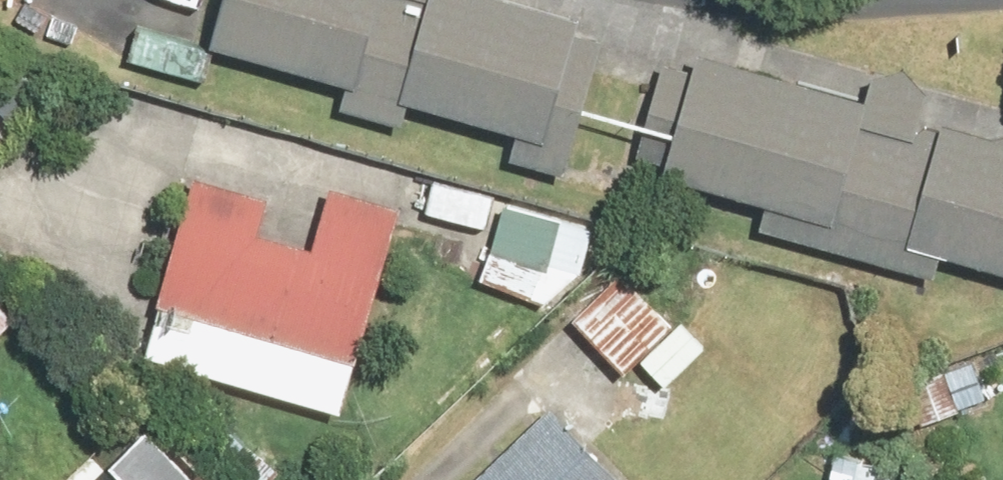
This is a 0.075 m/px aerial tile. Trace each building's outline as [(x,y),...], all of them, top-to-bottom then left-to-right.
[(517,0),(244,0),(226,67),(583,159),(618,26),(517,0)] [(877,62),(871,85),(713,42),(678,166),(776,192),(767,223),(948,272),(953,254),(1002,267),(1002,97),(877,62)] [(203,171),(153,352),(360,409),(418,200),(337,178),(330,205),(203,171)] [(505,191),(484,269),(555,288),(576,210),(505,191)] [(629,267),(583,310),(643,373),(688,330),(629,267)] [(29,311),(0,282),(0,339),(29,311)] [(476,479),(637,479),(641,476),(564,396),(476,479)] [(95,479),(181,479),(139,437),(95,479)]
